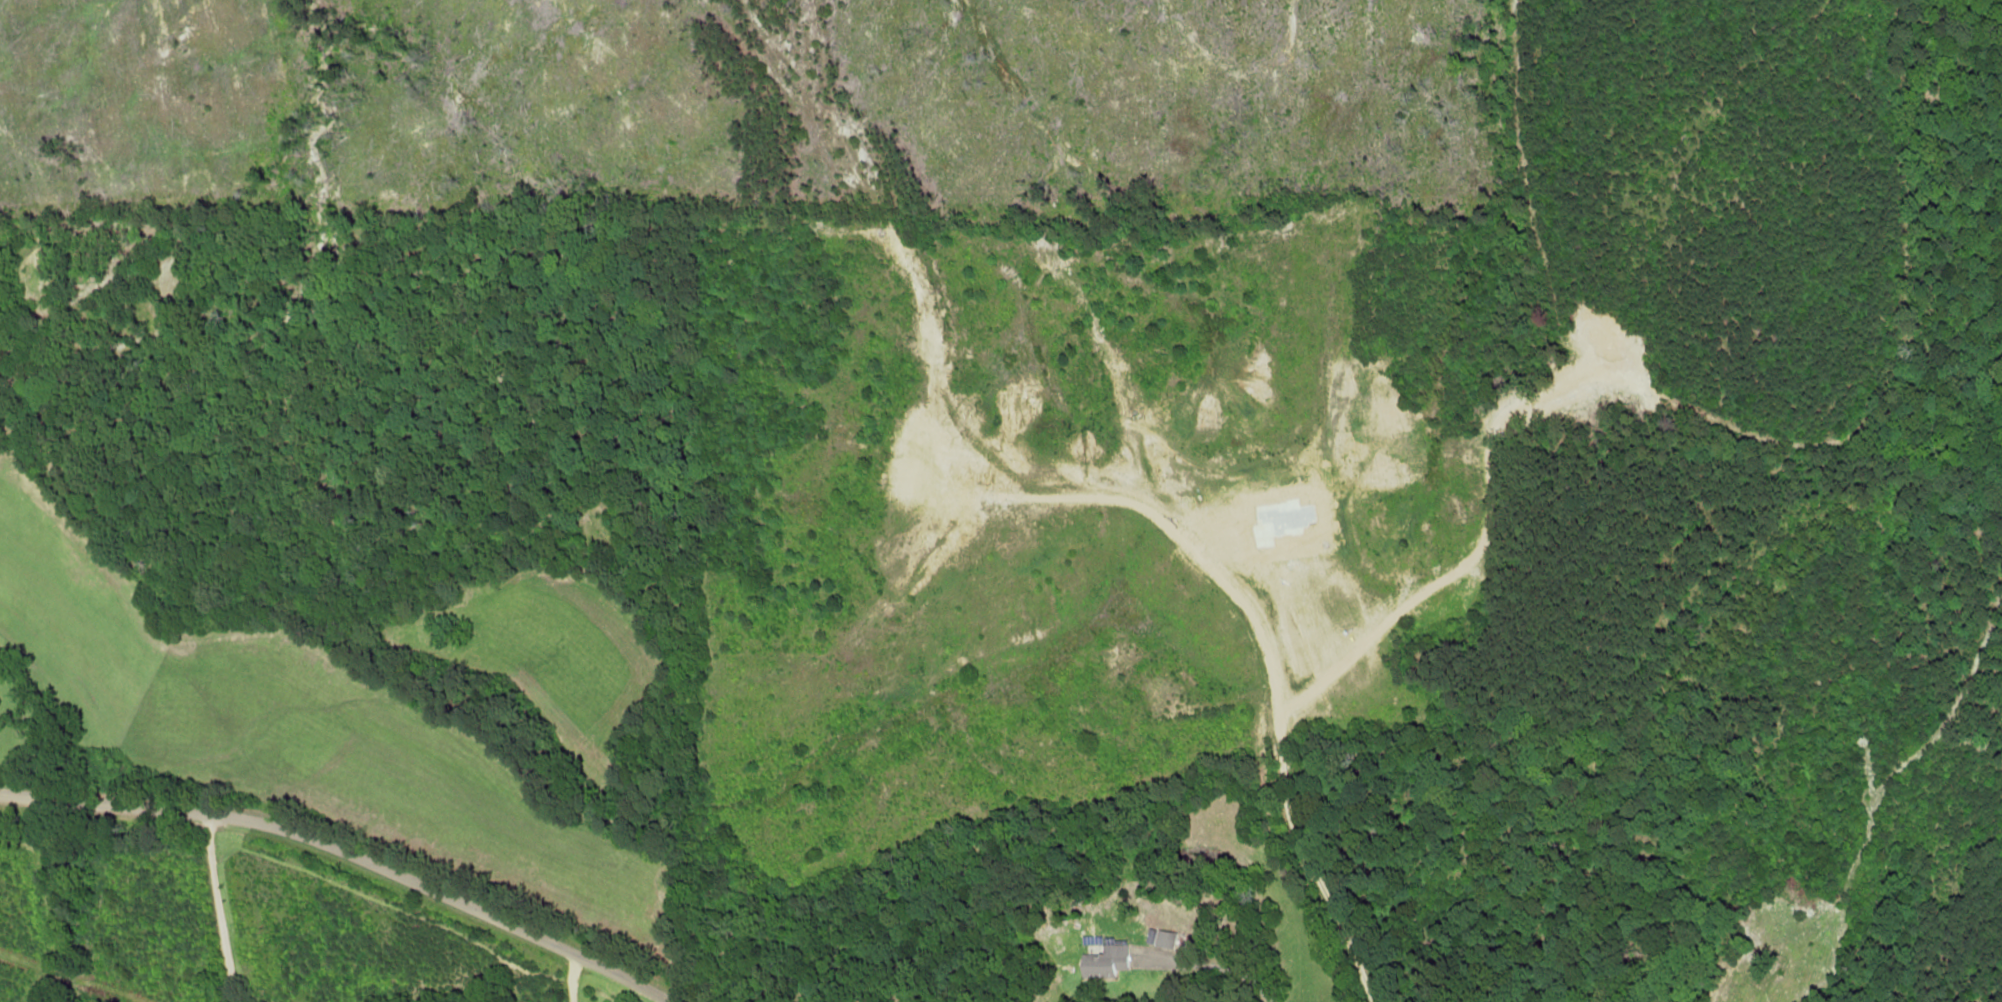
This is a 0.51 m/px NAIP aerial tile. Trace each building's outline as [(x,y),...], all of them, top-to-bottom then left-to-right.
[(1116,976),(1116,969),(1127,969),(1126,941),(1110,942),(1101,943),(1101,953),(1089,953),(1090,963),(1075,963),(1075,977),(1116,976)]
